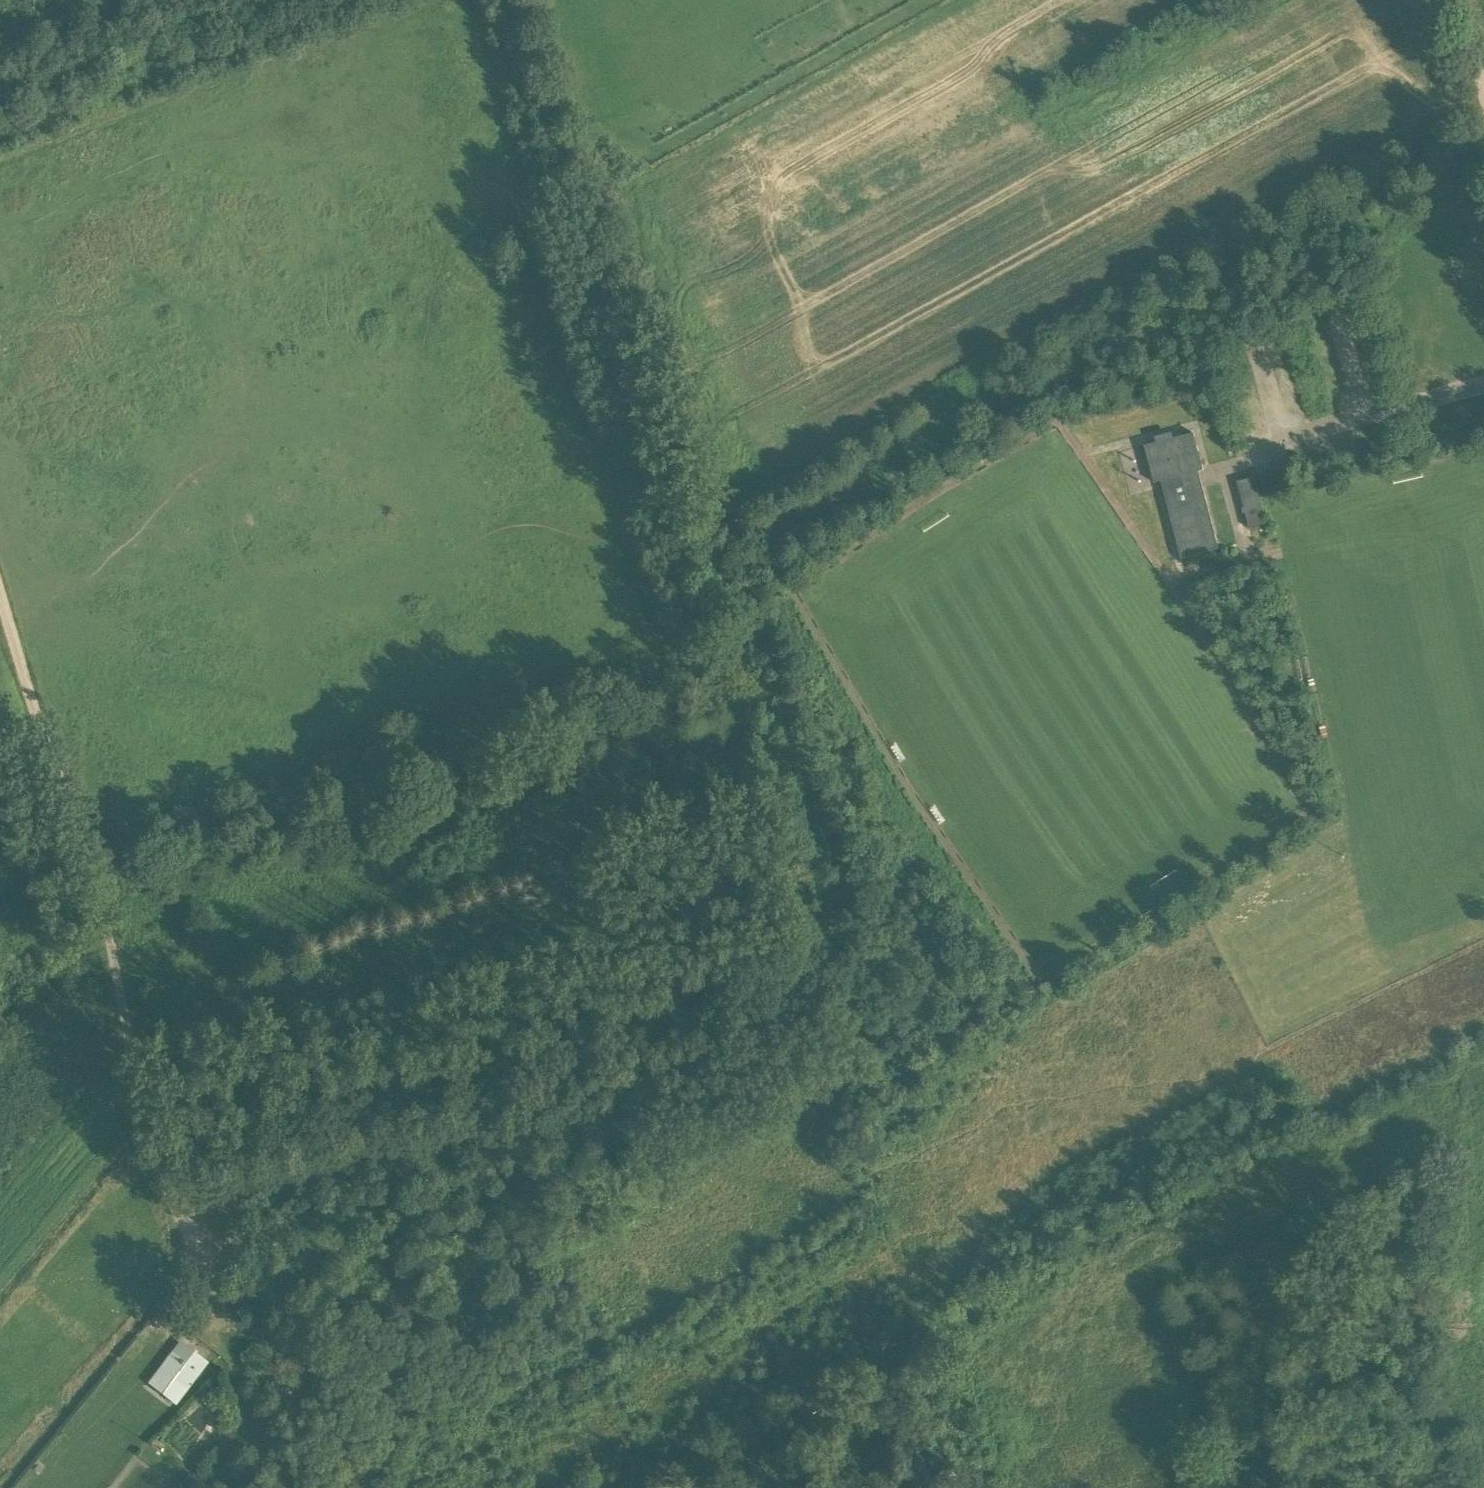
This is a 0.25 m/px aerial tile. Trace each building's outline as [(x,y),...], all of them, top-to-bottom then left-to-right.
[(1162,480),(1182,558),(1220,549),(1200,471),(1205,470),(1195,432),(1174,438),(1173,432),(1155,436),(1157,442),(1145,445),(1155,482),(1162,480)] [(1121,454),(1133,494),(1152,488),(1140,448),(1121,454)] [(1256,476),(1238,481),(1250,528),(1268,524),(1256,476)] [(177,1347),(146,1386),(174,1409),(206,1368),(177,1347)]
